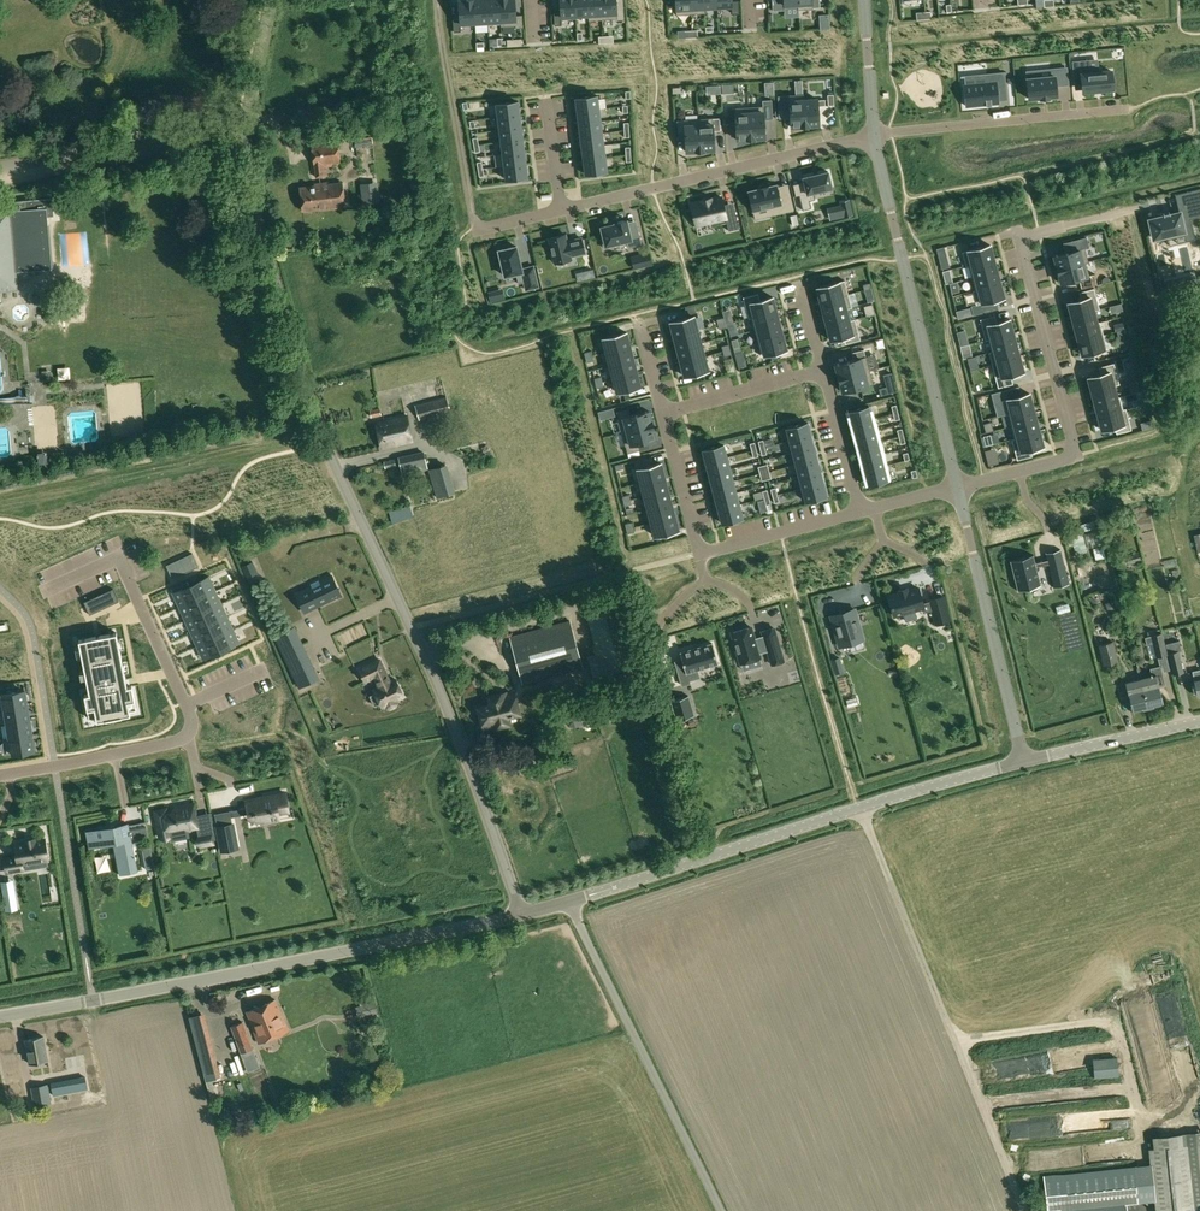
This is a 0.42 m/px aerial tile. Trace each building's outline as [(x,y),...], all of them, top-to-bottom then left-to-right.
[(453,19),(454,32),(461,31),(461,26),(475,25),(474,0),(459,0),(460,19),(453,19)] [(475,25),(488,24),(487,0),(474,0),(475,25)] [(488,24),(501,23),(501,26),(500,0),(487,0),(488,24)] [(501,26),(515,25),(516,28),(523,27),(522,15),(516,15),(515,0),(500,0),(501,26)] [(554,13),(555,25),(562,25),(561,19),(576,18),(575,0),(560,0),(561,12),(554,13)] [(576,18),(577,18),(577,15),(588,15),(589,20),(588,0),(575,0),(576,18)] [(589,20),(602,20),(601,0),(588,0),(589,20)] [(602,20),(617,19),(617,20),(624,20),(623,8),(617,9),(616,0),(601,0),(602,20)] [(676,15),(691,14),(691,0),(676,0),(676,15)] [(691,14),(704,13),(704,0),(691,0),(691,14)] [(704,13),(705,13),(705,10),(717,9),(717,0),(704,0),(704,13)] [(717,9),(732,8),(732,13),(739,13),(738,0),(732,1),(732,0),(717,0),(717,9)] [(773,11),(777,10),(784,10),(784,8),(798,7),(798,10),(799,10),(798,0),(772,0),(773,11)] [(799,10),(813,9),(813,8),(820,7),(820,0),(798,0),(799,10)] [(926,12),(916,12),(917,20),(926,19),(926,12)] [(1088,60),(1072,61),(1074,77),(1082,77),(1083,91),(1113,88),(1111,71),(1099,72),(1098,67),(1088,68),(1088,60)] [(1051,76),(1026,78),(1028,98),(1040,97),(1040,99),(1050,98),(1050,96),(1057,95),(1056,83),(1068,82),(1067,68),(1051,69),(1051,76)] [(987,83),(964,85),(966,106),(998,103),(997,87),(1006,86),(1004,72),(986,74),(987,83)] [(789,95),(782,96),(782,108),(790,108),(791,126),(792,126),(792,128),(799,127),(799,126),(800,126),(801,126),(805,126),(803,94),(789,95)] [(804,94),(803,94),(805,126),(810,126),(810,125),(819,124),(818,106),(825,105),(825,99),(818,100),(818,99),(804,99),(804,94)] [(597,95),(576,98),(577,111),(599,108),(597,95)] [(762,106),(749,107),(751,139),(756,138),(765,137),(764,119),(773,118),(772,100),(761,100),(762,106)] [(518,101),(496,104),(498,116),(519,114),(518,101)] [(735,108),(727,108),(728,121),(735,121),(737,139),(738,139),(738,141),(745,140),(745,139),(746,138),(746,139),(751,139),(749,107),(735,107),(735,108)] [(599,108),(577,111),(579,123),(601,120),(599,108)] [(519,114),(498,116),(499,129),(521,126),(519,114)] [(712,117),(698,118),(700,151),(705,150),(714,149),(713,130),(720,130),(720,118),(712,118),(712,117)] [(684,120),(677,120),(678,133),(685,132),(686,151),(687,151),(687,152),(694,152),(694,150),(696,150),(696,151),(700,151),(698,118),(684,119),(684,120)] [(601,120),(579,123),(581,136),(602,133),(601,120)] [(521,126),(499,129),(501,141),(523,139),(521,126)] [(602,133),(581,136),(582,148),(604,146),(602,133)] [(523,139),(501,141),(503,154),(524,151),(523,139)] [(337,140),(312,144),(314,165),(315,166),(316,177),(325,176),(324,164),(340,162),(337,140)] [(604,146),(582,148),(584,161),(605,158),(604,146)] [(524,151),(503,154),(504,167),(526,164),(524,151)] [(605,158),(584,161),(585,174),(607,171),(605,158)] [(526,164),(504,167),(506,179),(528,177),(526,164)] [(807,193),(798,195),(802,210),(810,208),(808,201),(814,199),(812,192),(831,188),(832,188),(832,187),(831,187),(828,172),(828,171),(827,171),(827,172),(819,174),(819,173),(812,175),(804,177),(803,177),(803,178),(804,178),(807,193)] [(376,174),(359,176),(363,205),(379,203),(376,174)] [(342,182),(299,187),(302,211),(345,206),(342,182)] [(758,189),(748,191),(753,210),(770,206),(772,215),(793,209),(789,191),(779,194),(776,184),(769,186),(757,188),(758,189)] [(1187,191),(1193,218),(1199,216),(1199,188),(1187,191)] [(17,287),(15,270),(52,267),(48,217),(54,216),(52,196),(21,199),(22,207),(0,209),(0,289),(17,287)] [(702,202),(691,204),(696,225),(726,218),(729,231),(739,228),(735,209),(725,212),(722,197),(711,199),(711,198),(701,200),(702,202)] [(849,200),(841,202),(844,216),(852,214),(849,200)] [(1164,216),(1149,219),(1154,238),(1167,235),(1168,239),(1185,235),(1183,227),(1192,225),(1188,210),(1170,214),(1170,212),(1163,214),(1164,216)] [(797,214),(791,215),(793,225),(799,223),(797,214)] [(615,223),(601,227),(604,237),(601,238),(604,248),(614,246),(613,243),(627,240),(629,247),(641,244),(637,227),(629,229),(627,219),(615,222),(615,223)] [(565,234),(549,238),(555,263),(571,259),(571,256),(585,252),(581,238),(572,240),(572,241),(567,242),(565,234)] [(1072,251),(1054,255),(1057,265),(1056,265),(1057,269),(1088,261),(1085,247),(1088,246),(1086,236),(1069,240),(1070,244),(1072,251)] [(990,244),(962,252),(966,265),(994,258),(990,244)] [(516,246),(499,250),(505,276),(516,273),(518,283),(524,282),(526,290),(538,287),(533,266),(522,268),(516,246)] [(944,246),(937,248),(939,259),(943,258),(947,257),(944,246)] [(649,253),(643,255),(646,265),(652,264),(649,253)] [(994,258),(966,265),(966,266),(969,265),(972,277),(997,271),(994,258)] [(1088,261),(1057,269),(1058,274),(1059,274),(1059,275),(1058,276),(1060,282),(1061,282),(1061,283),(1080,278),(1081,285),(1093,282),(1091,275),(1089,276),(1086,262),(1089,262),(1088,261)] [(585,270),(587,278),(595,276),(593,268),(585,270)] [(997,271),(972,277),(975,290),(1000,283),(997,271)] [(1167,280),(1169,290),(1198,284),(1195,274),(1167,280)] [(845,280),(817,287),(820,301),(843,295),(848,294),(845,280)] [(957,281),(949,283),(952,292),(959,291),(957,281)] [(976,304),(971,305),(974,314),(993,309),(991,300),(1004,297),(1000,283),(975,290),(972,291),(976,304)] [(1081,299),(1068,302),(1072,316),(1099,309),(1094,288),(1079,292),(1081,299)] [(496,291),(488,293),(490,301),(498,300),(496,291)] [(758,293),(743,297),(748,318),(776,310),(773,296),(760,300),(758,293)] [(843,295),(820,301),(824,314),(851,306),(848,294),(843,295)] [(851,306),(824,314),(827,326),(849,320),(855,319),(855,318),(849,320),(846,308),(852,307),(851,306)] [(1099,309),(1072,316),(1075,329),(1100,322),(1100,321),(1097,322),(1094,311),(1100,309),(1099,309)] [(776,310),(748,318),(749,318),(751,317),(755,329),(780,323),(776,310)] [(995,315),(980,319),(985,340),(1013,332),(1010,318),(997,322),(995,315)] [(694,316),(670,322),(674,336),(698,329),(694,316)] [(849,320),(827,326),(831,340),(844,337),(845,344),(860,340),(855,319),(849,320)] [(1100,322),(1075,329),(1078,341),(1103,335),(1100,322)] [(1122,322),(1114,324),(1116,331),(1117,331),(1124,329),(1122,322)] [(780,323),(755,329),(758,342),(783,335),(780,323)] [(698,329),(674,336),(677,349),(701,343),(698,329)] [(626,332),(603,338),(606,352),(630,346),(626,332)] [(1013,332),(985,340),(986,340),(988,339),(991,351),(989,352),(1017,345),(1013,332)] [(783,335),(758,342),(762,356),(787,349),(783,335)] [(1103,335),(1078,341),(1082,355),(1107,348),(1103,335)] [(701,343),(677,349),(681,362),(705,356),(701,343)] [(969,344),(961,346),(964,359),(967,358),(968,358),(972,357),(969,344)] [(1017,345),(989,352),(992,365),(1020,357),(1017,345)] [(630,346),(606,352),(610,365),(634,359),(630,346)] [(854,359),(836,364),(838,373),(837,373),(839,378),(870,370),(866,356),(864,349),(852,352),(854,359)] [(705,356),(681,362),(684,376),(708,370),(705,356)] [(972,357),(968,358),(969,364),(977,362),(976,356),(972,357)] [(1020,357),(992,365),(998,387),(1013,383),(1011,375),(1024,371),(1023,369),(1024,368),(1022,360),(1021,360),(1020,357)] [(634,359),(610,365),(613,378),(637,372),(634,359)] [(1101,374),(1088,377),(1091,391),(1119,383),(1114,363),(1099,367),(1101,374)] [(50,369),(42,369),(43,378),(51,377),(50,369)] [(870,370),(839,378),(840,383),(840,382),(843,392),(873,384),(870,370)] [(637,372),(613,378),(617,392),(641,386),(637,372)] [(1119,383),(1091,391),(1095,403),(1120,397),(1120,396),(1117,397),(1114,385),(1119,384),(1119,383)] [(895,384),(887,387),(888,393),(897,391),(895,384)] [(1006,389),(992,393),(994,402),(1002,400),(1005,414),(1033,407),(1029,393),(1009,398),(1006,389)] [(447,397),(416,405),(420,420),(451,411),(447,397)] [(1120,397),(1095,403),(1098,416),(1126,409),(1126,408),(1123,409),(1120,397)] [(1137,399),(1139,405),(1146,403),(1145,397),(1137,399)] [(869,406),(848,412),(851,424),(872,418),(869,406)] [(1033,407),(1005,414),(1008,414),(1011,426),(1036,419),(1033,407)] [(380,408),(370,410),(371,417),(381,414),(380,408)] [(614,414),(613,408),(599,412),(598,412),(599,418),(614,414)] [(629,408),(617,411),(619,418),(618,419),(618,420),(621,430),(622,432),(653,424),(652,420),(651,420),(649,411),(631,415),(629,408)] [(1099,419),(1097,419),(1100,428),(1101,427),(1102,430),(1115,426),(1116,433),(1131,429),(1126,409),(1098,416),(1099,419)] [(376,422),(382,448),(413,441),(407,415),(376,422)] [(872,418),(851,424),(854,436),(876,430),(872,418)] [(1036,419),(1011,426),(1014,438),(1012,439),(1040,432),(1036,419)] [(807,422),(786,428),(790,440),(811,435),(807,422)] [(653,424),(622,432),(625,446),(626,446),(628,453),(640,450),(638,443),(647,440),(656,438),(653,429),(654,429),(653,424)] [(876,430),(854,436),(858,448),(879,443),(876,430)] [(1040,432),(1012,439),(1017,460),(1032,456),(1030,449),(1043,445),(1040,432)] [(990,434),(983,436),(986,445),(993,444),(990,434)] [(811,435),(790,440),(793,452),(814,447),(811,435)] [(879,443),(858,448),(861,460),(882,455),(879,443)] [(724,444),(703,450),(706,462),(727,457),(724,444)] [(814,447),(793,452),(796,464),(817,459),(814,447)] [(47,451),(38,452),(39,464),(48,463),(47,451)] [(424,453),(399,459),(403,475),(428,469),(424,453)] [(882,455),(861,460),(864,472),(885,467),(882,455)] [(727,457),(706,462),(709,474),(730,469),(727,457)] [(817,459),(796,464),(799,477),(820,471),(817,459)] [(395,460),(384,462),(386,468),(396,466),(395,460)] [(661,462),(637,469),(641,482),(664,476),(661,462)] [(445,465),(429,470),(438,498),(454,493),(445,465)] [(885,467),(864,472),(867,485),(888,479),(885,467)] [(730,469),(709,474),(712,487),(733,481),(730,469)] [(820,471),(799,477),(802,489),(823,483),(820,471)] [(664,476),(641,482),(644,496),(668,489),(664,476)] [(733,481),(712,487),(715,499),(736,493),(733,481)] [(823,483),(802,489),(806,501),(827,495),(823,483)] [(668,489),(644,496),(648,509),(671,503),(668,489)] [(736,493),(715,499),(719,511),(740,505),(736,493)] [(766,505),(765,499),(758,501),(761,512),(768,510),(766,505)] [(671,503),(648,509),(651,522),(675,516),(671,503)] [(740,505),(719,511),(722,523),(743,517),(740,505)] [(389,512),(392,522),(414,517),(410,506),(389,512)] [(675,516),(651,522),(655,536),(679,530),(675,516)] [(1080,528),(1070,531),(1073,543),(1084,540),(1080,528)] [(1091,532),(1085,534),(1089,548),(1095,547),(1103,545),(1099,531),(1091,532)] [(1139,551),(1125,555),(1128,564),(1141,561),(1139,551)] [(1033,554),(1010,560),(1017,591),(1019,590),(1018,588),(1029,585),(1028,580),(1039,577),(1036,567),(1048,564),(1054,587),(1055,587),(1055,586),(1068,583),(1068,584),(1069,584),(1064,561),(1052,564),(1051,559),(1035,563),(1033,554)] [(252,561),(242,566),(246,575),(256,570),(252,561)] [(296,591),(295,591),(305,611),(314,607),(314,608),(314,607),(317,605),(318,606),(318,605),(329,600),(327,594),(338,589),(331,574),(330,574),(331,576),(320,581),(319,580),(310,584),(311,587),(297,593),(296,591)] [(208,576),(191,584),(197,597),(214,589),(208,576)] [(191,584),(173,592),(179,606),(197,597),(191,584)] [(899,593),(888,596),(894,615),(904,612),(904,610),(913,607),(914,610),(923,607),(925,612),(932,610),(936,624),(950,620),(943,596),(941,597),(941,598),(932,601),(932,600),(929,600),(930,601),(923,603),(918,587),(907,590),(907,588),(905,588),(906,590),(900,591),(900,590),(899,590),(899,593)] [(625,588),(585,599),(597,644),(592,645),(603,686),(648,673),(625,588)] [(113,589),(84,602),(90,615),(119,601),(113,589)] [(214,589),(197,597),(203,611),(220,603),(214,589)] [(197,597),(179,606),(185,619),(203,611),(197,597)] [(1114,600),(1105,603),(1107,608),(1111,611),(1116,609),(1114,600)] [(220,603),(203,611),(209,624),(226,616),(220,603)] [(368,621),(382,615),(379,607),(365,612),(368,621)] [(855,610),(831,617),(839,645),(863,638),(855,610)] [(203,611),(185,619),(191,632),(209,624),(203,611)] [(226,616),(209,624),(215,637),(232,629),(226,616)] [(570,620),(513,635),(526,684),(547,678),(582,668),(583,668),(570,620)] [(209,624),(191,632),(197,645),(215,637),(209,624)] [(294,627),(275,636),(300,687),(309,682),(305,674),(314,670),(294,627)] [(751,627),(732,632),(741,663),(760,657),(759,655),(768,652),(772,664),(783,661),(774,628),(762,631),(763,635),(754,638),(751,627)] [(232,629),(215,637),(221,650),(239,642),(232,629)] [(117,632),(79,640),(80,647),(82,655),(85,670),(87,678),(90,693),(85,694),(88,709),(96,707),(98,720),(132,713),(129,700),(136,699),(133,684),(131,684),(128,685),(126,678),(125,670),(123,662),(120,647),(118,639),(117,632)] [(1161,633),(1145,637),(1147,644),(1154,642),(1157,657),(1166,654),(1161,633)] [(590,635),(581,638),(584,647),(593,644),(590,635)] [(215,637),(197,645),(203,658),(221,650),(215,637)] [(1113,641),(1098,645),(1104,666),(1119,662),(1113,641)] [(1179,641),(1165,644),(1167,653),(1178,651),(1181,650),(1179,641)] [(680,660),(673,662),(680,686),(688,683),(687,681),(697,678),(695,670),(718,663),(712,643),(678,653),(680,660)] [(1178,651),(1167,653),(1173,675),(1184,672),(1178,651)] [(839,657),(832,659),(836,674),(843,671),(839,657)] [(359,670),(365,681),(374,677),(379,687),(374,689),(376,693),(370,696),(375,706),(381,703),(382,707),(386,705),(387,708),(390,709),(396,706),(397,703),(396,700),(404,696),(396,679),(387,683),(383,673),(386,671),(380,660),(359,670)] [(1152,675),(1140,678),(1148,708),(1163,705),(1158,686),(1166,684),(1161,666),(1150,668),(1152,675)] [(1192,671),(1194,679),(1198,696),(1199,695),(1199,669),(1192,671)] [(1140,678),(1126,682),(1134,712),(1148,708),(1140,678)] [(652,688),(644,690),(650,708),(657,706),(652,688)] [(0,695),(0,710),(27,706),(25,691),(0,695)] [(491,704),(479,707),(484,727),(493,725),(492,720),(519,713),(513,693),(505,695),(505,693),(490,697),(491,704)] [(1176,704),(1174,693),(1164,695),(1166,706),(1176,704)] [(688,695),(671,700),(677,720),(694,716),(688,695)] [(588,700),(569,705),(575,725),(593,720),(588,700)] [(0,710),(0,711),(2,711),(4,724),(7,724),(30,720),(27,706),(0,710)] [(9,738),(4,739),(32,734),(30,720),(7,724),(9,738)] [(32,734),(4,739),(6,754),(35,749),(32,734)] [(263,799),(247,802),(249,815),(261,812),(263,821),(279,818),(278,813),(288,811),(285,792),(262,797),(263,799)] [(166,808),(154,811),(159,837),(172,835),(171,831),(186,827),(187,829),(198,827),(194,809),(195,809),(194,803),(175,807),(176,812),(167,813),(166,808)] [(145,822),(138,823),(141,836),(148,835),(145,822)] [(128,839),(141,836),(138,823),(110,829),(109,826),(86,831),(89,848),(115,843),(120,864),(136,861),(134,849),(130,850),(128,839)] [(232,824),(217,827),(222,851),(237,848),(232,824)] [(214,827),(204,829),(207,845),(214,843),(213,840),(216,839),(214,827)] [(18,860),(5,862),(7,872),(23,869),(23,867),(37,865),(35,858),(45,856),(45,860),(48,859),(45,840),(15,844),(18,860)] [(143,848),(142,848),(146,869),(155,868),(150,847),(150,849),(143,851),(143,848)] [(12,880),(1,882),(3,895),(6,911),(16,909),(14,893),(12,880)] [(276,999),(246,1012),(259,1043),(289,1030),(276,999)] [(374,1002),(360,1005),(363,1019),(378,1015),(374,1002)] [(243,1021),(231,1026),(241,1053),(253,1048),(243,1021)] [(204,1028),(192,1031),(196,1045),(208,1042),(204,1028)] [(44,1036),(25,1040),(29,1063),(48,1059),(44,1036)] [(1181,1048),(1179,1038),(1174,1039),(1177,1055),(1194,1052),(1193,1045),(1181,1048)] [(1120,1061),(1098,1065),(1100,1077),(1122,1073),(1120,1061)] [(217,1065),(202,1069),(205,1081),(220,1077),(217,1065)] [(71,1092),(68,1079),(60,1081),(63,1094),(71,1092)] [(48,1083),(33,1086),(36,1102),(37,1105),(56,1101),(55,1098),(52,1082),(48,1083)] [(1154,1136),(1155,1142),(1147,1142),(1155,1210),(1199,1210),(1199,1131),(1154,1136)] [(1047,1210),(1058,1210),(1147,1210),(1146,1207),(1139,1200),(1135,1165),(1043,1175),(1047,1210)]
